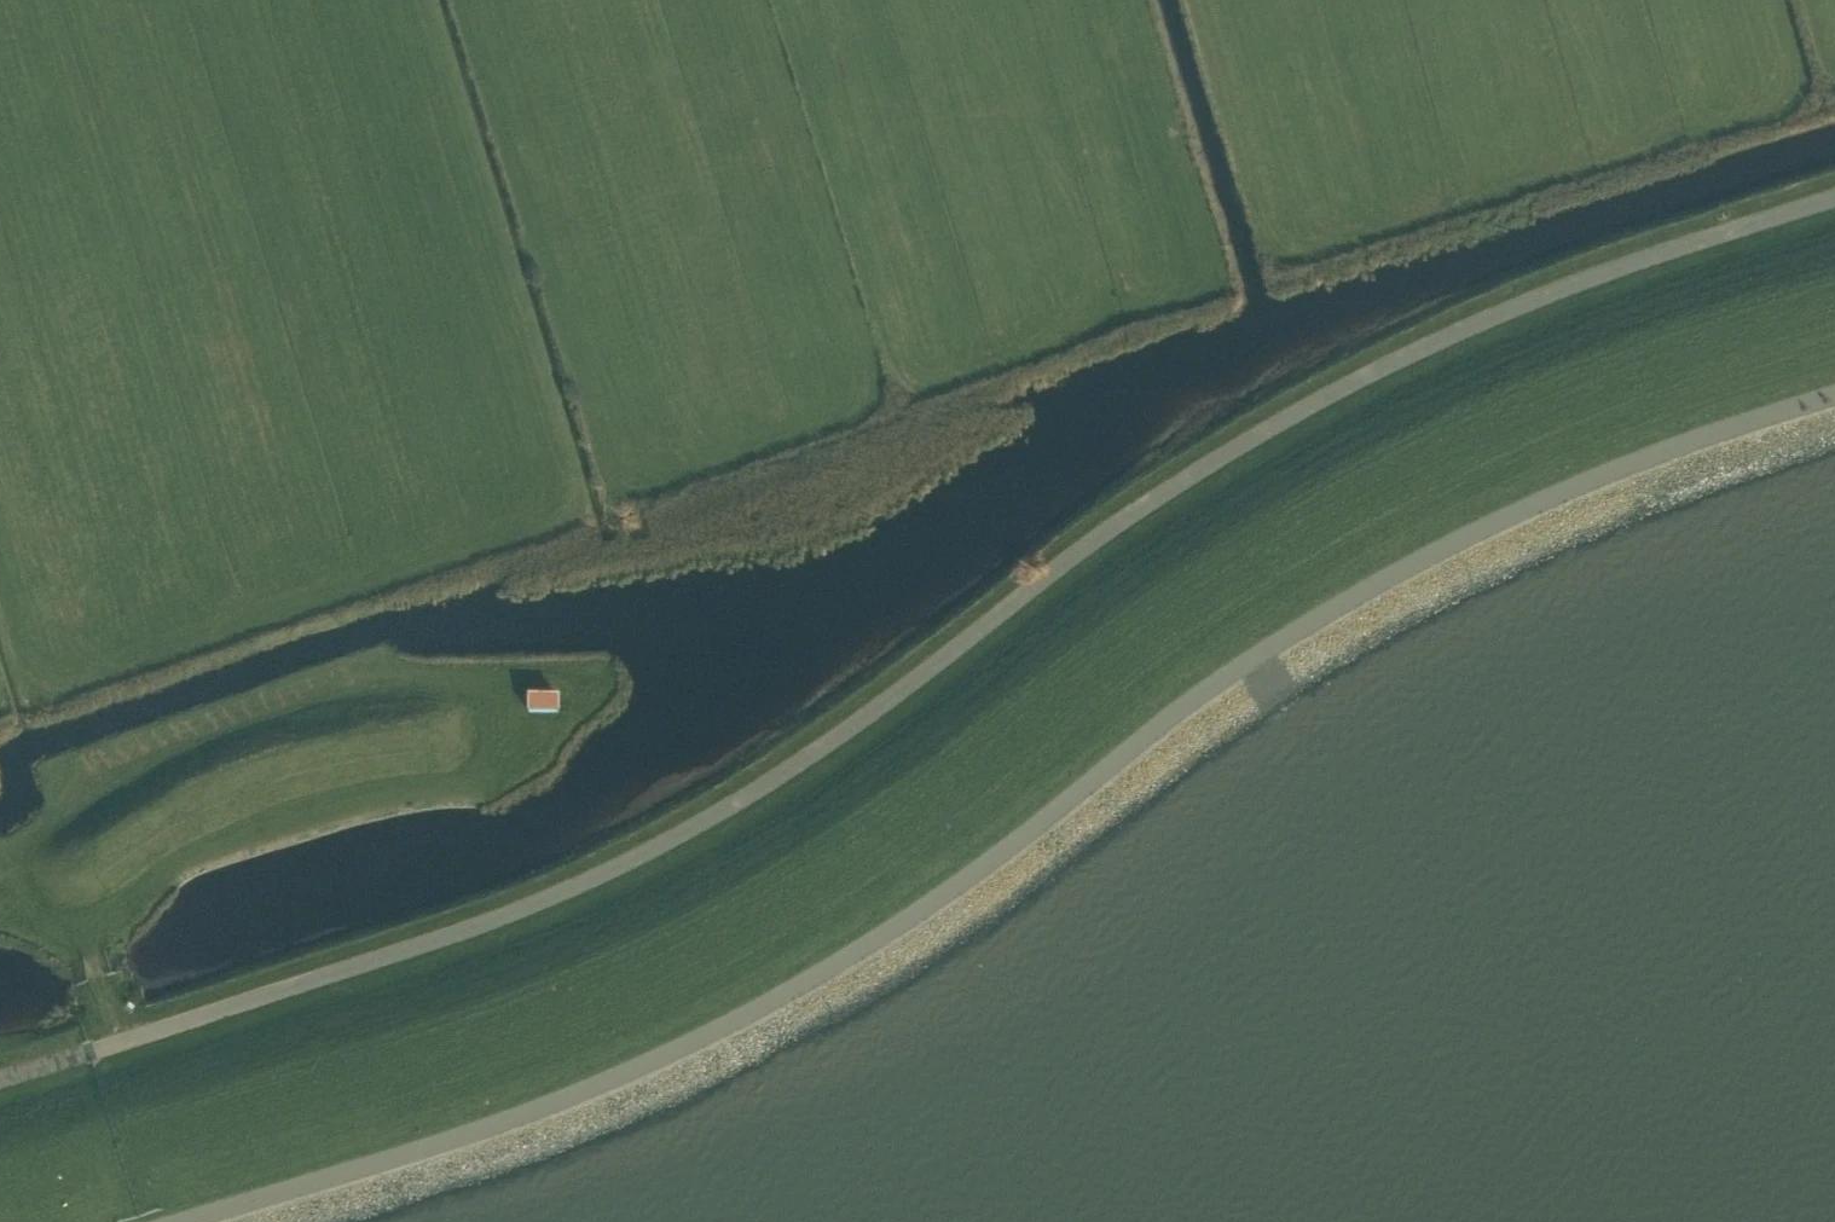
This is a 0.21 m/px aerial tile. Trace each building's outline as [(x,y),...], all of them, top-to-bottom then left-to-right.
[(560,703),(528,702),(527,719),(559,721),(560,703)]
